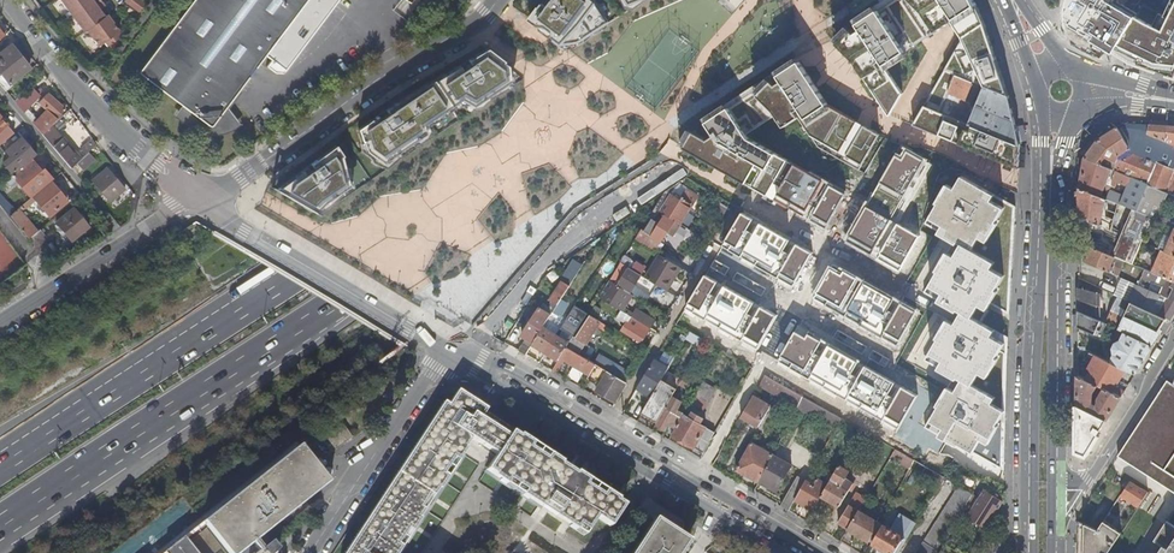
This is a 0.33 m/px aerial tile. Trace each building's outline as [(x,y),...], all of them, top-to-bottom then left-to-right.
[(109,41),(124,30),(112,14),(110,16),(104,9),(102,6),(107,2),(105,0),(65,0),(89,31),(91,30),(104,46),(109,41)] [(144,12),(150,4),(145,0),(129,0),(128,0),(144,12)] [(267,58),(287,73),(342,0),(197,0),(142,73),(141,74),(141,76),(143,78),(183,108),(185,109),(179,117),(189,124),(195,129),(199,131),(205,133),(210,133),(217,134),(224,133),(230,130),(236,127),(236,126),(225,113),(236,99),(267,58)] [(523,15),(558,42),(568,47),(606,19),(593,0),(535,0),(523,15)] [(891,116),(903,94),(885,66),(952,21),(963,38),(954,53),(955,54),(972,62),(988,29),(972,0),(895,0),(859,24),(861,29),(855,32),(852,29),(838,43),(854,59),(856,65),(891,116)] [(1113,54),(1129,62),(1165,75),(1173,77),(1173,0),(1170,0),(1162,17),(1148,7),(1141,18),(1117,0),(1067,0),(1066,7),(1066,19),(1093,38),(1091,41),(1100,47),(1113,54)] [(954,53),(947,70),(1009,97),(988,29),(972,62),(955,54),(954,53)] [(124,30),(109,41),(115,49),(127,34),(124,30)] [(0,75),(0,84),(5,89),(11,84),(10,82),(29,67),(22,58),(15,49),(11,44),(0,54),(0,71),(2,74),(0,75)] [(489,44),(358,126),(365,150),(388,166),(428,138),(432,129),(429,124),(461,103),(470,108),(515,81),(514,66),(489,44)] [(15,49),(22,58),(24,56),(17,47),(15,49)] [(684,148),(826,229),(845,194),(748,138),(750,135),(775,118),(783,129),(798,117),(819,147),(859,171),(880,135),(827,104),(799,62),(693,133),(684,148)] [(947,70),(936,88),(977,105),(975,112),(948,101),(943,115),(1020,146),(1009,97),(947,70)] [(42,134),(52,126),(51,125),(65,110),(47,93),(39,102),(47,109),(37,121),(27,109),(40,96),(33,90),(21,102),(18,105),(22,110),(29,118),(30,120),(42,134)] [(185,109),(183,108),(175,119),(193,133),(197,135),(203,137),(217,138),(225,137),(232,134),(238,130),(242,127),(230,111),(238,101),(236,99),(225,113),(236,126),(236,127),(230,130),(224,133),(217,134),(210,133),(205,133),(199,131),(195,129),(189,124),(179,117),(185,109)] [(913,125),(1019,168),(1024,149),(943,115),(924,107),(913,125)] [(0,117),(0,145),(14,133),(0,117)] [(1129,123),(1114,129),(1097,140),(1084,158),(1148,184),(1165,191),(1173,170),(1173,127),(1167,126),(1149,125),(1147,133),(1129,129),(1129,123)] [(1147,133),(1149,125),(1129,123),(1129,129),(1147,133)] [(80,159),(52,126),(42,134),(50,143),(71,167),(76,162),(80,159)] [(3,163),(13,174),(31,158),(36,155),(21,137),(6,150),(11,156),(3,163)] [(83,151),(85,155),(89,152),(97,144),(94,141),(83,151)] [(336,145),(276,187),(319,212),(352,186),(343,154),(336,145)] [(95,158),(89,152),(85,155),(80,159),(76,162),(82,169),(95,158)] [(42,170),(31,158),(13,174),(12,174),(31,197),(33,196),(41,189),(51,181),(46,175),(48,173),(44,168),(42,170)] [(1124,195),(1119,205),(1137,212),(1148,184),(1084,158),(1079,188),(1079,189),(1100,197),(1104,187),(1107,188),(1108,187),(1108,185),(1111,186),(1111,184),(1111,183),(1113,179),(1117,181),(1127,185),(1124,195)] [(125,189),(107,168),(92,181),(109,202),(125,189)] [(1165,191),(1167,192),(1173,194),(1173,191),(1173,170),(1165,191)] [(961,245),(970,248),(978,236),(981,230),(987,234),(989,230),(991,231),(996,222),(994,221),(1002,207),(990,200),(983,196),(986,190),(961,176),(953,189),(947,185),(942,194),(940,193),(935,203),(937,204),(929,218),(942,225),(948,229),(945,235),(948,237),(947,239),(956,244),(957,242),(961,245)] [(67,200),(51,181),(41,189),(33,196),(36,199),(45,210),(49,215),(67,200)] [(1109,189),(1124,195),(1127,185),(1117,181),(1115,185),(1111,184),(1111,186),(1109,188),(1108,187),(1107,188),(1104,187),(1100,197),(1105,199),(1109,189)] [(1164,203),(1167,192),(1165,191),(1148,184),(1137,212),(1152,218),(1153,218),(1157,220),(1164,203)] [(677,185),(673,192),(681,197),(685,190),(677,185)] [(669,196),(665,193),(664,194),(663,195),(655,208),(658,210),(674,220),(680,223),(697,195),(686,189),(685,190),(681,197),(673,192),(669,196)] [(1101,212),(1128,224),(1114,256),(1116,257),(1125,261),(1132,264),(1152,218),(1137,212),(1119,205),(1105,199),(1100,197),(1079,189),(1079,216),(1098,225),(1101,212)] [(1119,205),(1124,195),(1109,189),(1105,199),(1119,205)] [(993,194),(986,190),(983,196),(990,200),(993,194)] [(1173,194),(1167,192),(1164,203),(1168,204),(1173,194)] [(0,193),(0,203),(5,209),(8,207),(10,205),(0,193)] [(1013,206),(993,194),(990,200),(1002,207),(994,221),(996,222),(991,231),(989,230),(987,234),(984,239),(978,236),(970,248),(992,261),(989,267),(1002,274),(1007,275),(1013,206)] [(29,205),(36,199),(33,196),(31,197),(26,202),(29,205)] [(29,205),(26,202),(13,212),(10,215),(28,238),(37,231),(21,211),(29,205)] [(724,218),(729,211),(716,203),(711,210),(724,218)] [(736,292),(759,252),(753,205),(712,278),(736,292)] [(8,207),(5,209),(10,215),(13,212),(8,207)] [(59,224),(61,227),(72,240),(89,226),(74,208),(57,222),(59,224)] [(667,232),(674,220),(658,210),(654,216),(657,218),(655,222),(652,220),(646,230),(642,227),(635,239),(645,245),(655,251),(657,248),(662,239),(667,232)] [(1158,232),(1162,222),(1157,220),(1153,218),(1149,228),(1158,232)] [(674,220),(667,232),(672,235),(680,223),(674,220)] [(938,231),(945,235),(948,229),(942,225),(938,231)] [(55,250),(39,229),(37,231),(28,238),(44,258),(55,250)] [(984,239),(987,234),(981,230),(978,236),(984,239)] [(962,312),(970,316),(975,306),(977,303),(981,297),(987,300),(988,298),(990,299),(996,290),(993,289),(1002,274),(989,267),(992,261),(970,248),(961,245),(954,257),(948,253),(943,262),(941,261),(935,271),(938,272),(930,286),(942,293),(949,297),(946,303),(948,304),(947,307),(956,312),(957,309),(962,312)] [(1112,266),(1115,259),(1116,257),(1114,256),(1093,247),(1086,262),(1121,278),(1124,279),(1127,272),(1112,266)] [(1154,273),(1173,282),(1173,255),(1166,252),(1163,251),(1154,273)] [(666,290),(680,266),(661,254),(651,269),(637,261),(636,262),(632,260),(628,267),(640,274),(641,275),(646,278),(655,284),(666,290)] [(632,260),(624,255),(620,262),(625,265),(628,267),(632,260)] [(554,303),(557,305),(563,297),(582,266),(575,262),(551,301),(554,303)] [(614,283),(625,265),(620,262),(609,280),(614,283)] [(636,283),(641,275),(640,274),(628,267),(617,285),(630,293),(634,287),(636,283)] [(1154,273),(1146,270),(1143,277),(1153,282),(1165,287),(1161,295),(1173,301),(1173,282),(1154,273)] [(999,308),(1006,312),(1007,275),(1002,274),(987,300),(983,306),(977,303),(975,306),(985,311),(990,303),(999,308)] [(653,287),(655,284),(646,278),(643,282),(653,287)] [(1124,279),(1121,278),(1114,294),(1127,300),(1137,285),(1134,284),(1124,279)] [(631,316),(632,313),(633,312),(626,307),(633,295),(630,293),(617,285),(614,283),(609,280),(598,297),(627,314),(631,316)] [(1165,287),(1153,282),(1149,290),(1161,295),(1165,287)] [(1127,300),(1131,302),(1166,317),(1170,319),(1173,312),(1173,301),(1161,295),(1149,290),(1139,286),(1137,285),(1127,300)] [(1100,293),(1078,289),(1078,310),(1098,316),(1100,293)] [(641,292),(638,298),(644,301),(647,295),(641,292)] [(939,299),(946,303),(949,297),(942,293),(939,299)] [(552,313),(565,321),(567,318),(562,314),(570,302),(563,297),(557,305),(554,310),(552,313)] [(983,306),(987,300),(981,297),(977,303),(983,306)] [(1105,322),(1114,327),(1117,318),(1120,320),(1128,303),(1117,298),(1105,322)] [(1150,344),(1166,317),(1131,302),(1121,320),(1117,329),(1125,333),(1150,344)] [(594,303),(589,311),(597,316),(602,309),(594,303)] [(526,338),(518,351),(526,355),(533,345),(543,328),(552,313),(554,310),(551,308),(548,314),(540,308),(531,323),(529,325),(522,336),(526,338)] [(634,314),(632,317),(634,318),(650,327),(655,320),(637,309),(634,314)] [(963,380),(970,384),(981,364),(989,368),(990,366),(995,357),(1002,341),(982,331),(986,325),(970,316),(962,312),(958,319),(955,325),(949,321),(944,330),(941,329),(936,338),(938,340),(930,354),(943,361),(950,365),(946,371),(949,372),(948,374),(958,379),(959,377),(963,380)] [(543,328),(556,335),(565,321),(552,313),(543,328)] [(604,331),(608,326),(588,314),(584,319),(578,329),(577,330),(589,337),(597,327),(604,331)] [(650,327),(634,318),(632,317),(631,316),(627,314),(623,320),(629,324),(625,332),(643,343),(652,329),(650,328),(650,327)] [(1117,318),(1114,327),(1113,327),(1117,329),(1121,320),(1120,320),(1117,318)] [(556,335),(569,343),(577,330),(578,329),(575,327),(565,321),(556,335)] [(533,345),(546,352),(556,335),(543,328),(533,345)] [(585,344),(589,337),(577,330),(569,343),(567,347),(576,353),(581,344),(579,343),(581,341),(585,344)] [(699,347),(703,340),(689,332),(685,339),(699,347)] [(1114,355),(1110,363),(1115,365),(1125,369),(1135,374),(1153,346),(1150,344),(1125,333),(1121,340),(1116,343),(1113,348),(1114,355)] [(569,343),(556,335),(546,352),(558,360),(560,357),(567,347),(569,343)] [(1095,346),(1078,338),(1078,347),(1092,354),(1095,346)] [(992,396),(989,403),(1001,410),(1002,341),(995,357),(990,366),(989,368),(981,364),(970,384),(992,396)] [(593,363),(576,353),(567,347),(560,357),(558,360),(557,362),(552,370),(556,373),(565,359),(591,375),(590,378),(597,383),(601,377),(603,378),(596,390),(615,402),(626,382),(621,379),(607,371),(600,367),(593,363)] [(1112,392),(1125,369),(1115,365),(1110,363),(1098,357),(1091,370),(1093,371),(1089,381),(1097,386),(1098,385),(1112,392)] [(661,361),(655,358),(649,368),(637,389),(645,393),(652,397),(662,379),(650,373),(652,369),(656,371),(661,361)] [(593,363),(600,367),(602,363),(596,359),(593,363)] [(940,367),(946,371),(950,365),(943,361),(940,367)] [(612,363),(607,371),(621,379),(626,382),(631,374),(612,363)] [(770,366),(765,375),(772,379),(781,384),(786,375),(770,366)] [(683,378),(668,369),(662,379),(652,397),(651,399),(644,411),(659,420),(671,400),(679,385),(683,378)] [(759,384),(779,395),(784,386),(781,384),(772,379),(765,375),(759,384)] [(1098,385),(1097,386),(1089,381),(1078,376),(1077,405),(1105,419),(1107,420),(1122,397),(1112,392),(1098,385)] [(692,382),(684,377),(683,378),(679,385),(688,389),(692,382)] [(970,384),(963,380),(956,393),(949,389),(945,397),(943,396),(937,406),(939,408),(931,422),(940,427),(946,430),(943,436),(945,438),(944,440),(954,445),(955,443),(969,451),(980,432),(987,435),(1001,410),(989,403),(982,399),(985,392),(970,384)] [(715,388),(702,381),(695,394),(690,402),(703,409),(715,388)] [(1172,383),(1166,382),(1120,458),(1173,493),(1173,385),(1172,383)] [(779,395),(797,406),(802,396),(801,395),(784,386),(779,395)] [(396,551),(398,552),(416,524),(415,523),(423,510),(425,511),(434,496),(433,495),(442,481),(444,482),(462,454),(461,453),(470,439),(468,438),(470,436),(497,454),(487,470),(501,479),(500,481),(529,500),(530,498),(572,526),(571,527),(585,536),(597,518),(611,527),(623,509),(609,499),(611,497),(582,479),(581,481),(553,462),(555,460),(527,442),(526,444),(483,415),(486,410),(458,392),(448,406),(444,403),(346,552),(395,552),(396,551)] [(992,396),(985,392),(982,399),(989,403),(992,396)] [(750,423),(753,424),(757,427),(769,406),(752,396),(740,417),(750,423)] [(797,407),(816,419),(822,408),(802,396),(797,406),(797,407)] [(676,403),(671,400),(659,420),(657,423),(656,425),(666,431),(669,426),(675,429),(683,415),(684,413),(681,411),(678,409),(677,409),(675,413),(670,410),(676,403)] [(1100,432),(1105,419),(1077,405),(1077,422),(1077,436),(1077,441),(1077,452),(1086,455),(1100,432)] [(816,419),(834,429),(841,418),(822,408),(816,419)] [(969,451),(1002,470),(1001,410),(987,435),(980,432),(969,451)] [(642,414),(657,423),(659,420),(644,411),(642,414)] [(689,418),(683,415),(675,429),(672,434),(672,435),(704,453),(715,432),(700,424),(703,418),(692,412),(689,418)] [(330,453),(351,439),(342,426),(321,440),(330,453)] [(669,426),(666,431),(672,434),(675,429),(669,426)] [(936,433),(943,436),(946,430),(940,427),(936,433)] [(328,477),(298,439),(152,552),(231,552),(328,477)] [(738,467),(760,479),(769,461),(773,454),(753,443),(738,467)] [(778,444),(776,449),(783,453),(786,448),(778,444)] [(890,457),(911,469),(915,461),(894,449),(890,457)] [(826,456),(821,453),(815,465),(819,467),(826,456)] [(787,472),(769,461),(760,479),(778,490),(787,472)] [(913,470),(940,485),(943,481),(945,477),(918,462),(913,470)] [(849,471),(839,465),(828,484),(821,495),(840,506),(851,487),(853,482),(845,477),(849,471)] [(828,484),(809,474),(806,481),(795,499),(803,504),(806,505),(804,508),(812,512),(821,495),(828,484)] [(798,477),(781,506),(789,511),(795,499),(806,481),(798,477)] [(1121,496),(1138,507),(1142,501),(1148,492),(1131,481),(1121,496)] [(917,552),(935,552),(972,493),(960,486),(917,552)] [(967,514),(986,527),(1003,500),(997,496),(993,494),(984,488),(967,514)] [(838,523),(848,529),(858,511),(866,497),(857,492),(838,523)] [(863,513),(858,511),(848,529),(870,542),(881,524),(863,513)] [(870,542),(889,552),(899,552),(917,523),(909,518),(900,513),(890,529),(881,524),(870,542)] [(1121,533),(1103,522),(1097,530),(1077,520),(1076,545),(1076,552),(1108,552),(1121,533)] [(1166,521),(1153,542),(1163,548),(1159,552),(1173,552),(1173,526),(1166,521)] [(691,548),(654,523),(634,552),(687,552),(691,548)] [(278,551),(271,542),(257,552),(275,552),(278,551)]
